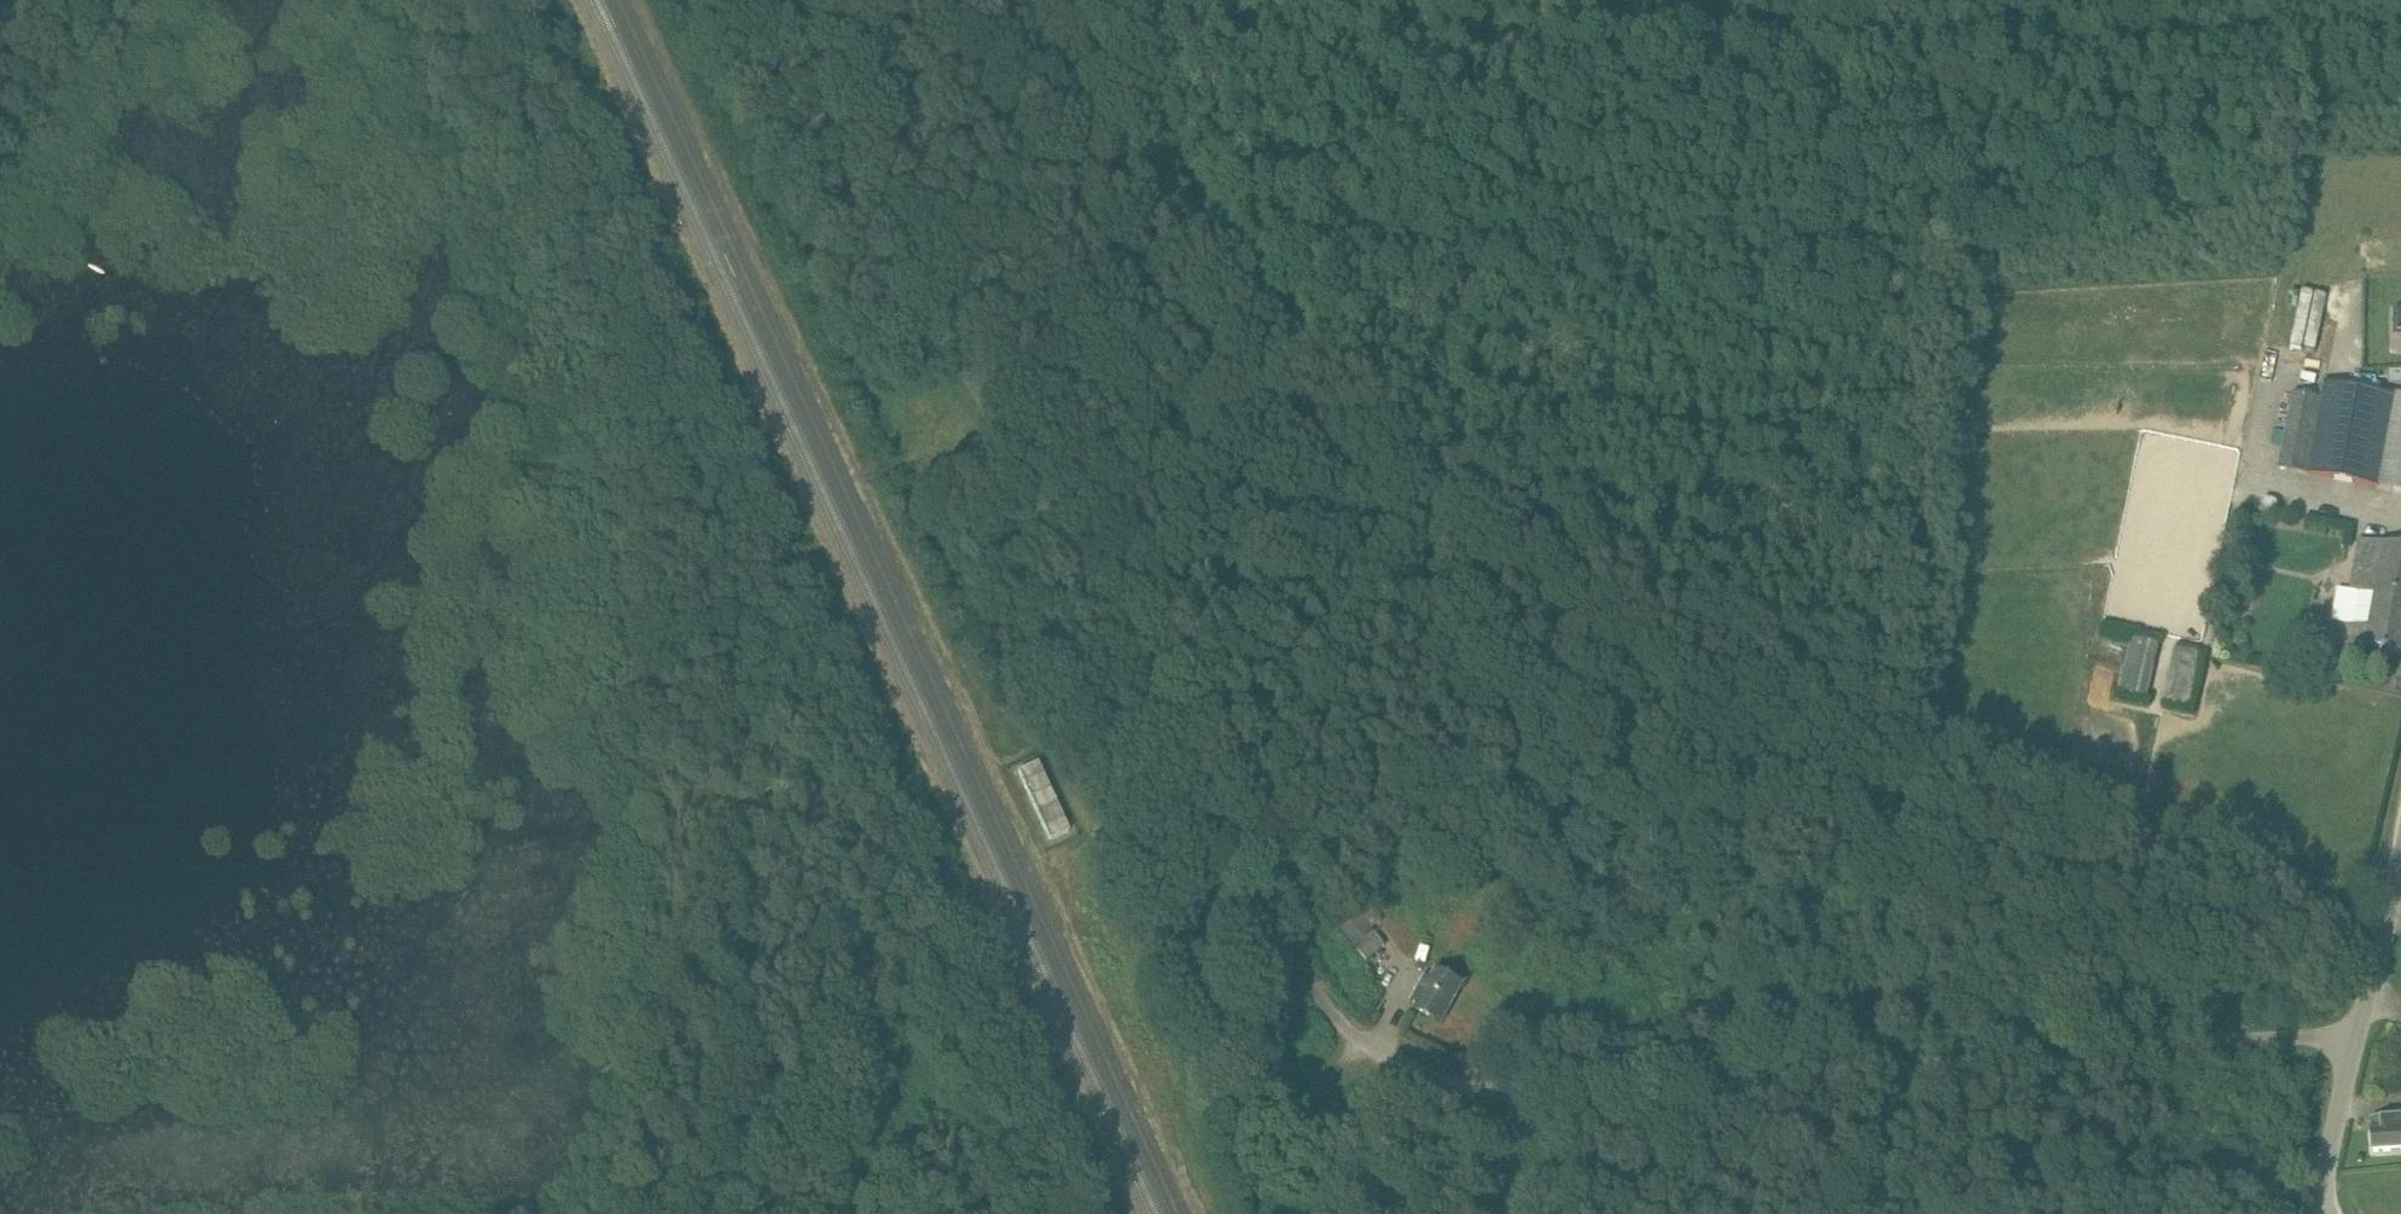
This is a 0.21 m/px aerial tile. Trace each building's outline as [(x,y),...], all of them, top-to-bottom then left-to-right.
[(2293,340),(2301,342),(2308,318),(2321,321),(2328,295),(2307,289),(2293,340)] [(2324,379),(2321,398),(2322,398),(2308,474),(2400,492),(2400,394),(2324,379)] [(2366,651),(2367,646),(2400,652),(2400,547),(2385,544),(2360,541),(2351,590),(2358,591),(2352,624),(2345,623),(2341,646),(2366,651)] [(2120,695),(2144,701),(2158,643),(2134,637),(2120,695)] [(2167,702),(2192,708),(2204,652),(2179,646),(2167,702)] [(1038,763),(1019,772),(1050,840),(1070,831),(1038,763)] [(1355,906),(1334,922),(1356,949),(1377,933),(1355,906)] [(1424,974),(1408,965),(1397,986),(1413,995),(1424,974)] [(1417,1008),(1442,1022),(1465,981),(1440,968),(1432,982),(1425,978),(1413,1000),(1419,1003),(1417,1008)] [(2374,1152),(2400,1150),(2400,1116),(2372,1118),(2374,1152)]
